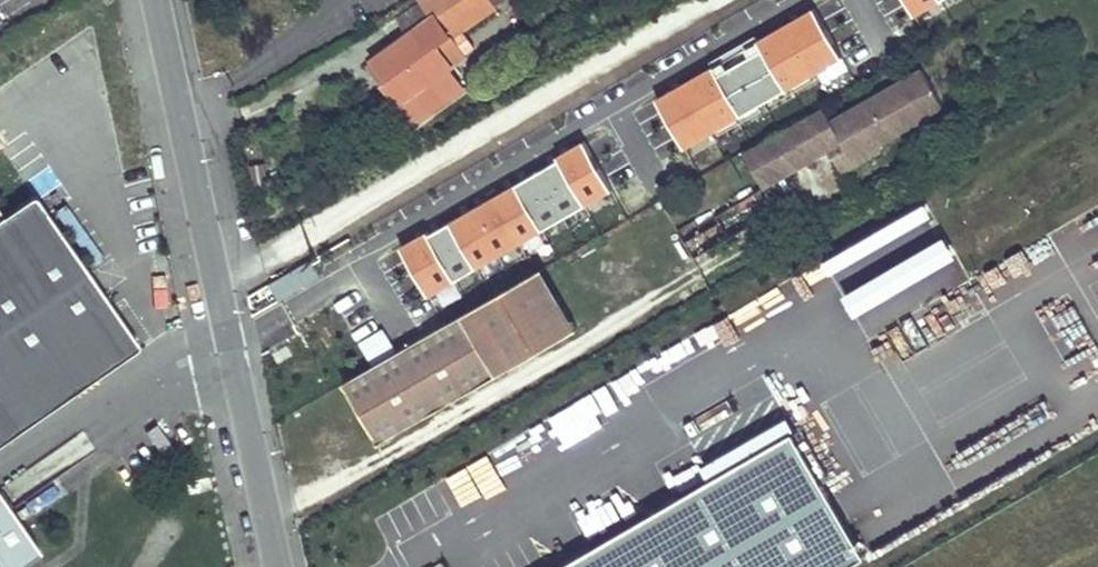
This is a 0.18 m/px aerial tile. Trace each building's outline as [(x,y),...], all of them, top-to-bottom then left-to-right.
[(488,0),(427,0),(424,2),(435,17),(372,62),(387,82),(384,84),(399,104),(465,56),(451,38),(493,7),(488,0)] [(384,84),(387,82),(372,62),(365,67),(380,87),(384,84)] [(825,107),(745,153),(765,185),(830,147),(833,153),(846,145),(849,150),(872,137),(883,139),(944,104),(923,67),(832,119),(825,107)] [(883,139),(872,137),(849,150),(846,145),(833,153),(843,169),(879,148),(883,139)] [(695,216),(677,227),(695,258),(778,208),(765,185),(700,224),(695,216)] [(135,350),(30,198),(1,218),(0,217),(0,443),(135,350)] [(541,270),(464,315),(499,375),(576,331),(541,270)] [(464,315),(343,384),(378,445),(499,375),(464,315)] [(870,551),(799,430),(562,566),(842,566),(870,551)] [(0,495),(0,566),(15,566),(39,550),(0,495)]
